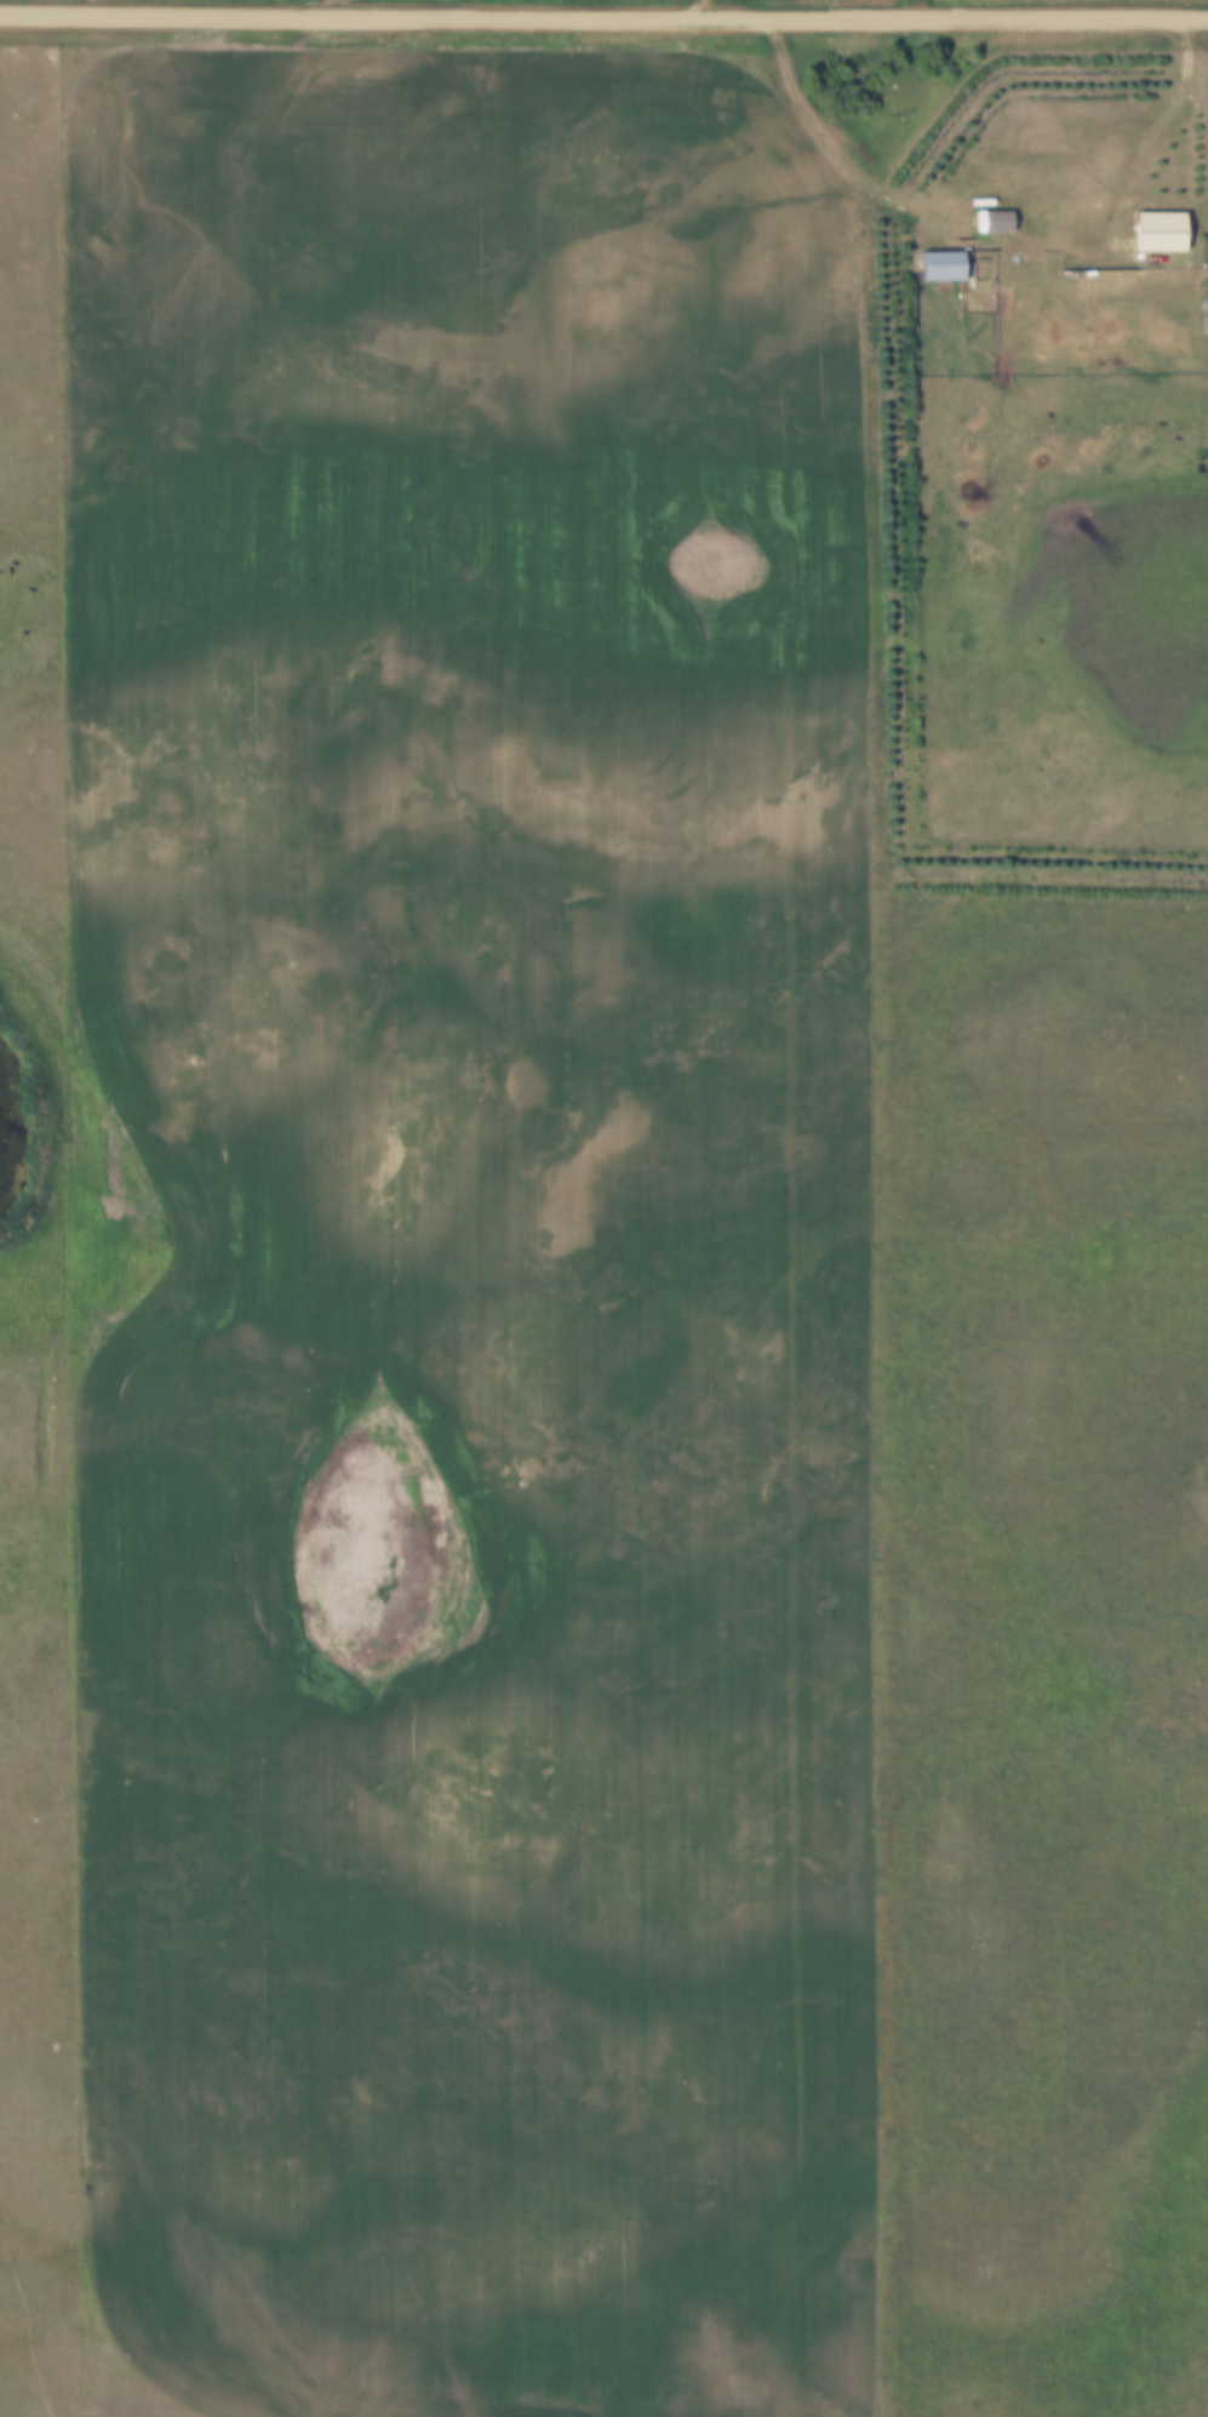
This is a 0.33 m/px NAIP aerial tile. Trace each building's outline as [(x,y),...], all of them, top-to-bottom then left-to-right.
[(1014,235),(1014,214),(986,214),(986,235),(1014,235)] [(923,284),(966,284),(966,255),(923,255),(923,284)]
